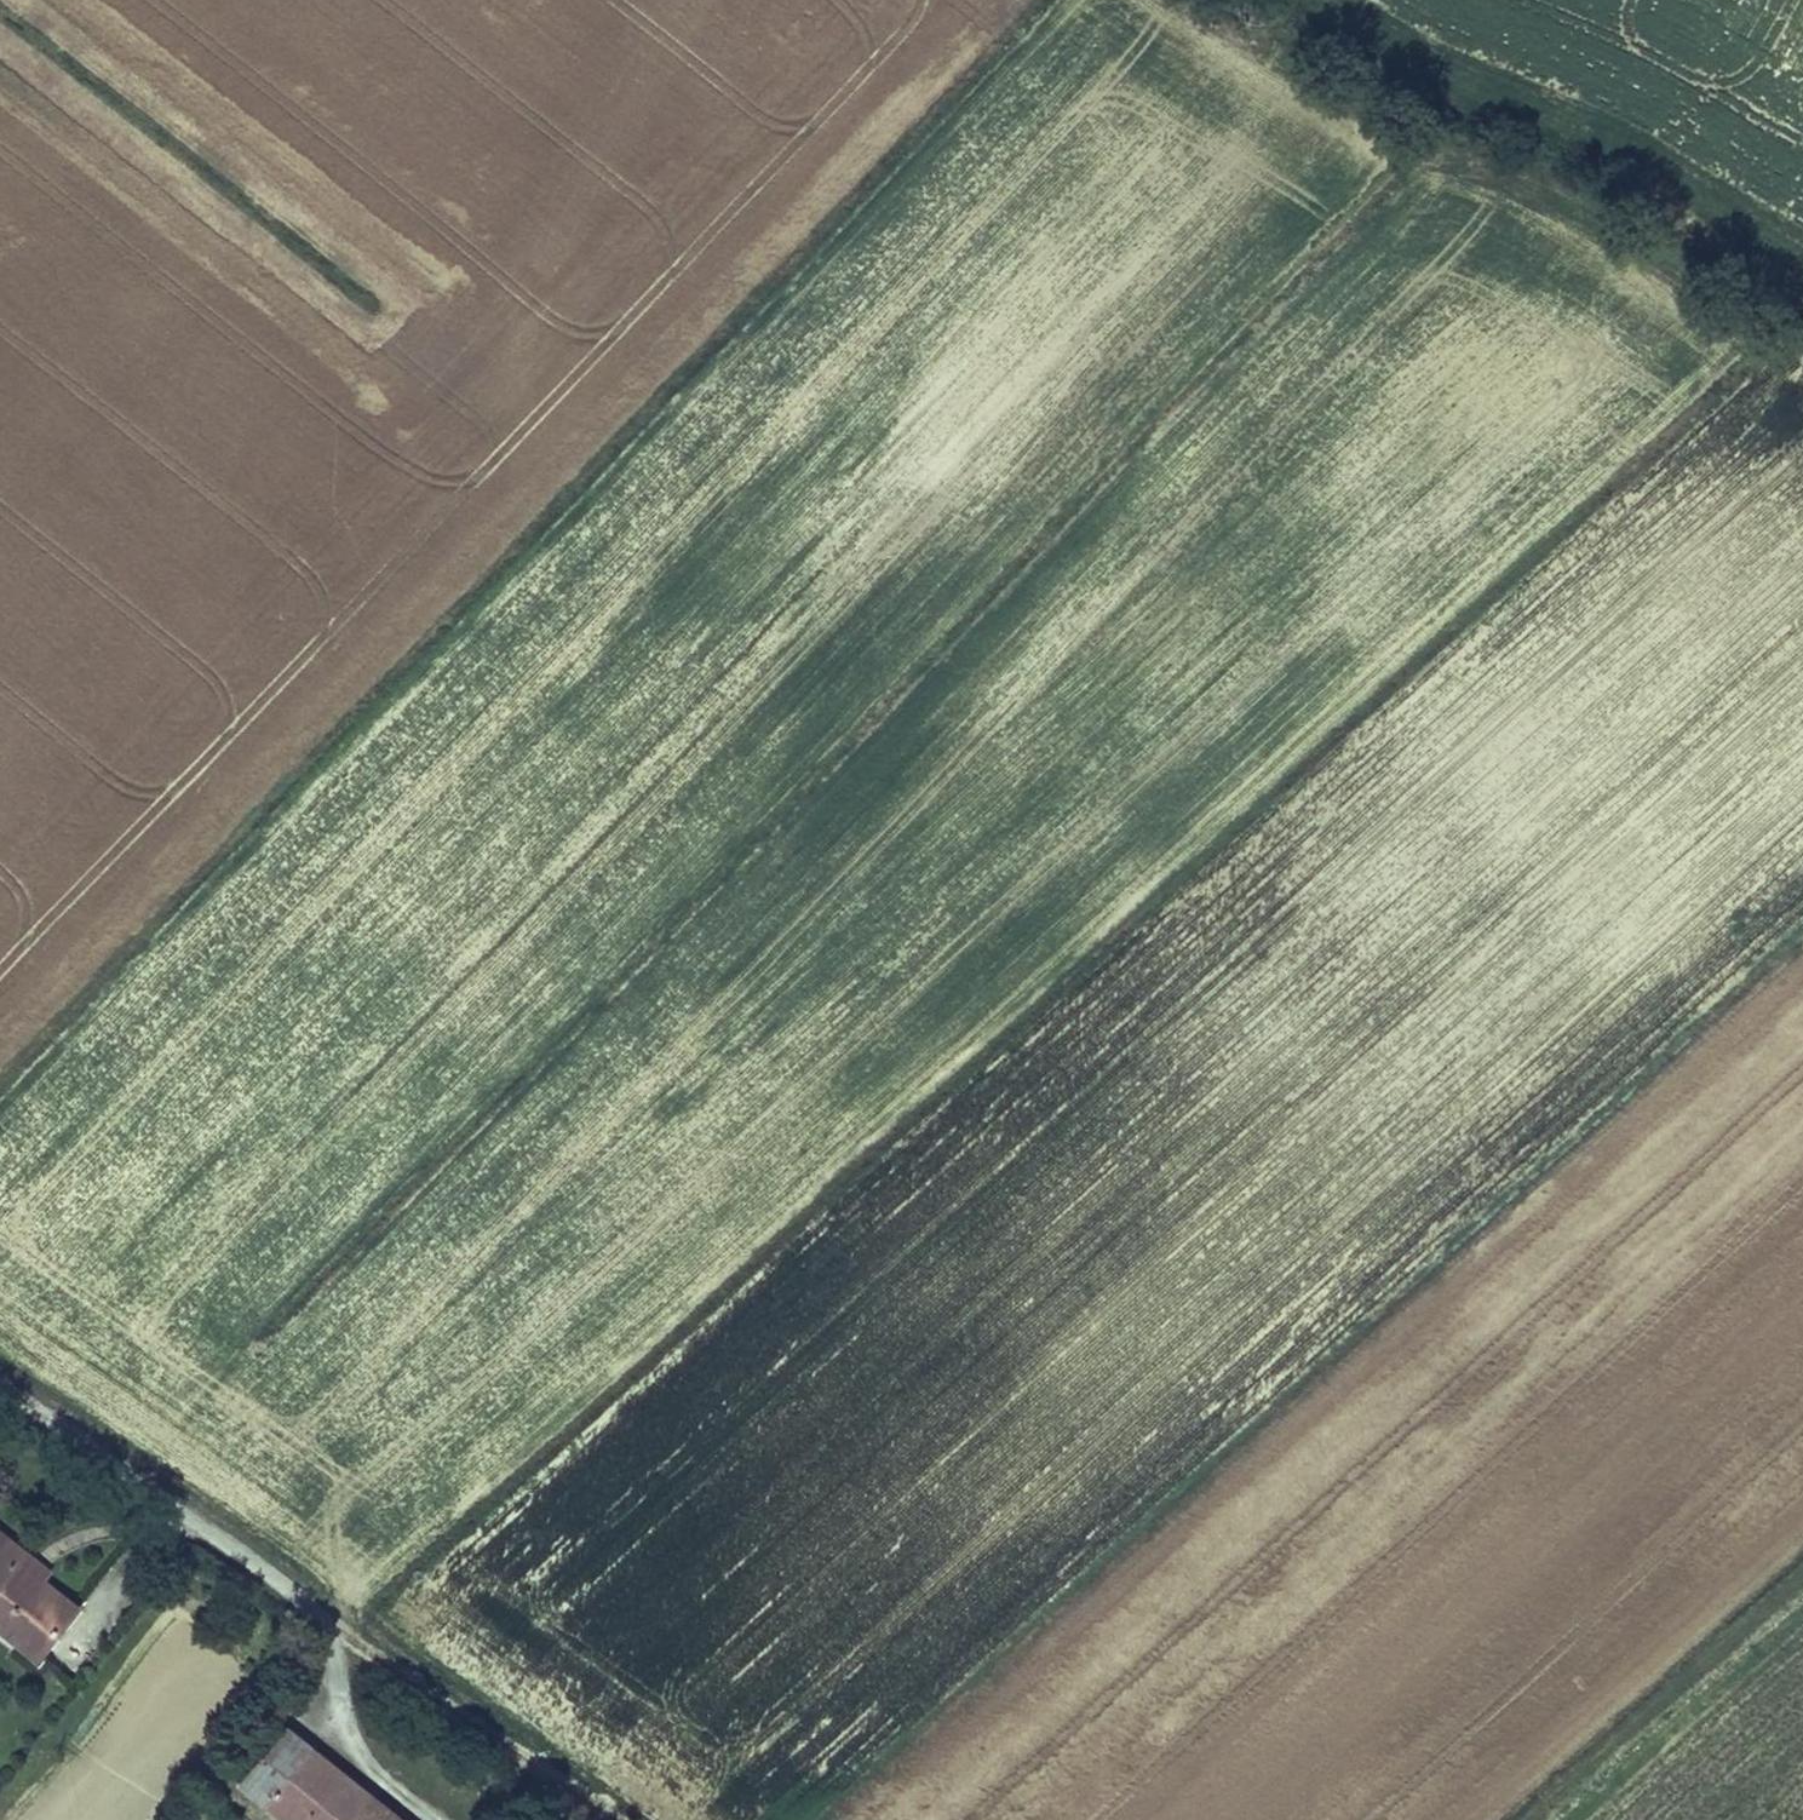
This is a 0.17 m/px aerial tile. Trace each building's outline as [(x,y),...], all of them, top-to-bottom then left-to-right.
[(23,1507),(0,1538),(0,1562),(34,1516),(23,1507)] [(34,1516),(0,1562),(0,1569),(44,1601),(33,1617),(97,1661),(137,1606),(97,1578),(73,1561),(82,1549),(34,1516)] [(33,1617),(44,1601),(0,1569),(0,1593),(33,1617)] [(334,1738),(291,1794),(325,1819),(439,1819),(334,1738)]
